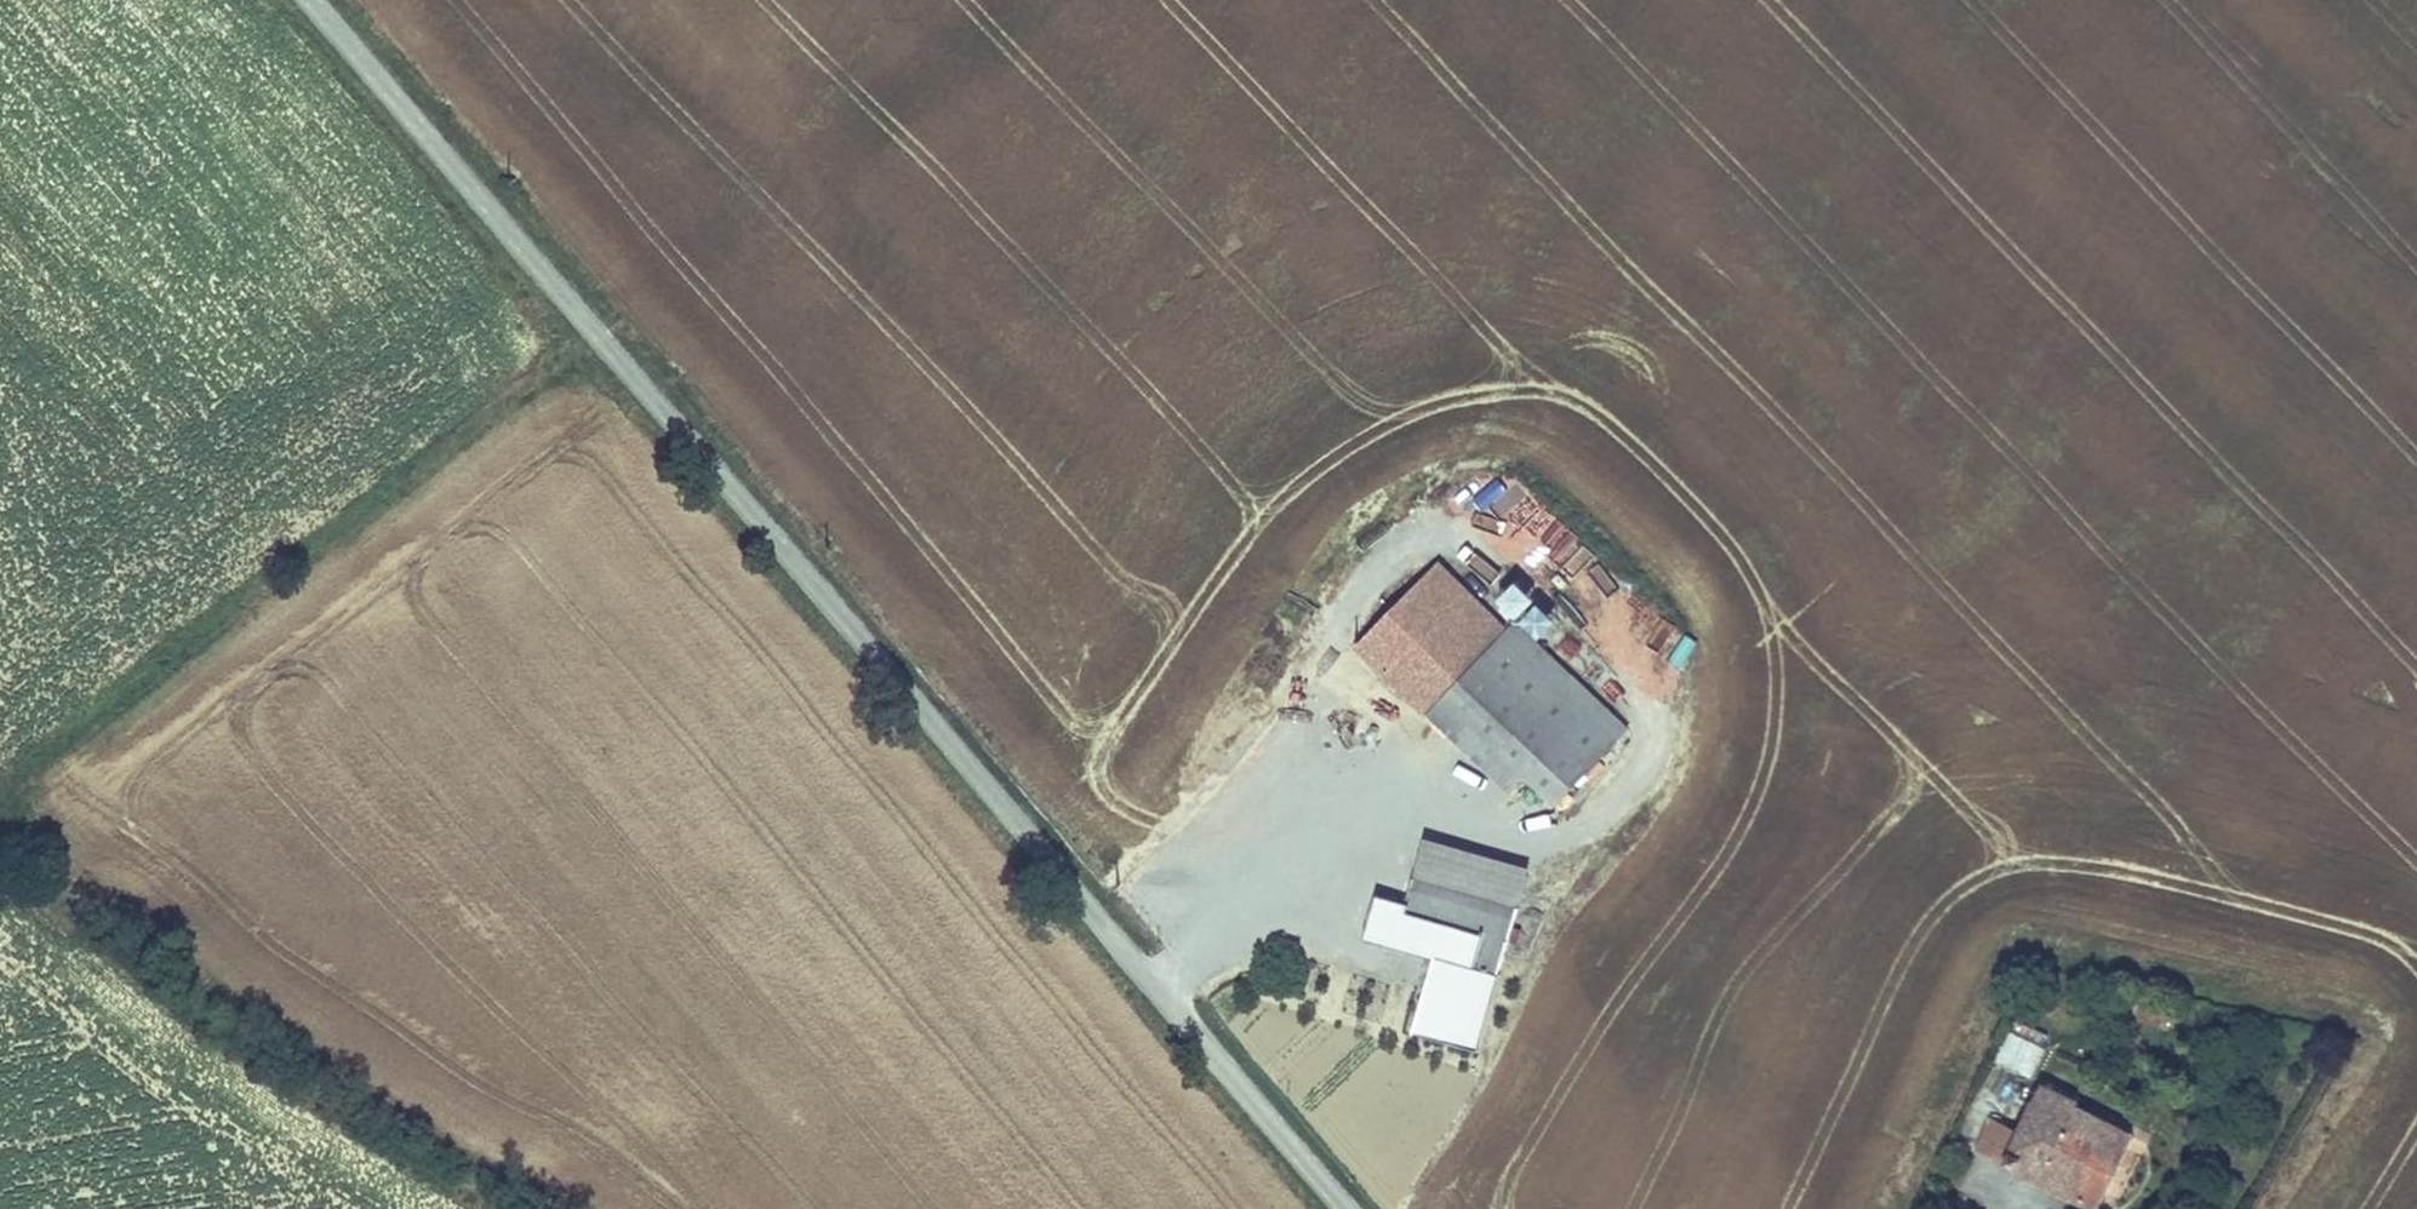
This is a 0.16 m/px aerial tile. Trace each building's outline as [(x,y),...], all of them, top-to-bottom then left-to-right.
[(1462,590),(1441,568),(1364,643),(1431,710),(1480,663),(1436,616),(1462,590)] [(1462,590),(1436,616),(1480,663),(1511,634),(1466,586),(1462,590)] [(1500,611),(1551,639),(1564,614),(1513,587),(1500,611)] [(1626,737),(1520,625),(1511,634),(1589,716),(1617,747),(1626,737)] [(1511,792),(1523,780),(1589,716),(1511,634),(1480,663),(1431,710),(1511,792)] [(1617,747),(1589,716),(1523,780),(1553,811),(1617,747)] [(1438,956),(1417,1027),(1481,1048),(1536,875),(1429,840),(1411,898),(1384,889),(1371,933),(1438,956)] [(2000,1060),(2033,1076),(2046,1048),(2013,1033),(2000,1060)] [(2075,1110),(2080,1101),(2047,1083),(2042,1093),(2027,1121),(2005,1108),(1982,1149),(2086,1208),(2094,1208),(2130,1139),(2075,1110)]
